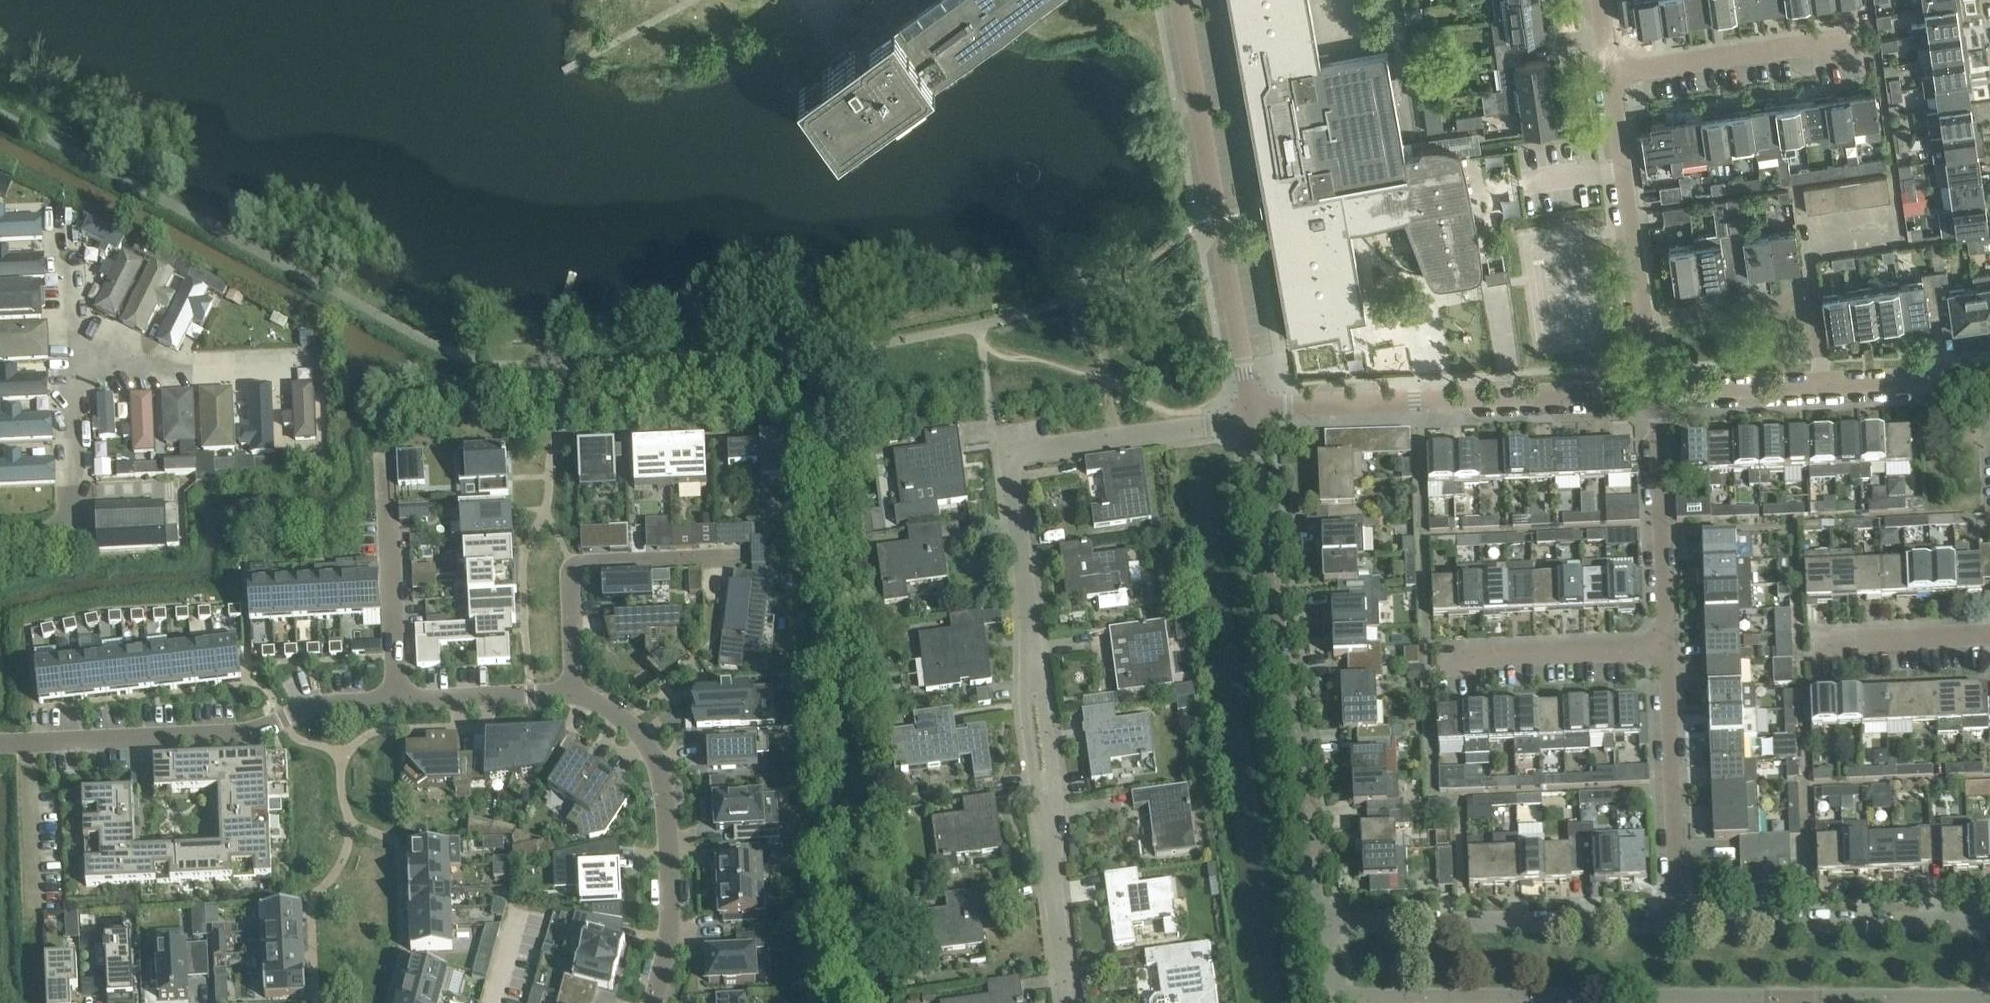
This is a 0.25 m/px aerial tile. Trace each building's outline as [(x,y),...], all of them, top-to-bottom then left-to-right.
[(833,62),(797,87),(839,145),(1003,28),(1042,0),(919,0),(833,62)] [(1476,273),(1477,272),(1478,271),(1479,269),(1480,268),(1480,266),(1480,265),(1480,263),(1477,248),(1479,247),(1476,231),(1474,231),(1465,185),(1468,185),(1465,168),(1462,169),(1460,162),(1458,158),(1453,153),(1448,149),(1441,147),(1434,146),(1426,146),(1426,147),(1424,147),(1423,148),(1422,150),(1407,153),(1388,51),(1322,63),(1310,0),(1228,0),(1264,197),(1259,197),(1261,208),(1266,208),(1289,338),(1337,330),(1339,341),(1354,339),(1350,317),(1366,315),(1359,279),(1350,227),(1367,225),(1408,215),(1425,258),(1433,275),(1436,278),(1441,280),(1459,278),(1476,273)] [(1539,0),(1493,0),(1496,18),(1541,11),(1539,0)] [(1620,19),(1635,17),(1637,28),(1662,25),(1659,0),(1617,0),(1620,19)] [(1662,25),(1687,21),(1684,0),(1659,0),(1662,25)] [(1687,21),(1712,17),(1709,0),(1684,0),(1687,21)] [(1712,17),(1737,14),(1735,0),(1709,0),(1712,17)] [(1761,0),(1735,0),(1737,14),(1762,10),(1761,0)] [(1762,10),(1787,6),(1786,0),(1761,0),(1762,10)] [(1925,10),(1961,4),(1960,0),(1923,0),(1925,10)] [(1912,26),(1914,36),(1960,29),(1958,20),(1963,19),(1961,4),(1925,10),(1927,24),(1912,26)] [(1422,19),(1420,6),(1410,7),(1412,20),(1422,19)] [(1491,18),(1496,53),(1522,48),(1520,39),(1544,35),(1541,11),(1496,18),(1491,18)] [(1876,15),(1878,26),(1892,24),(1890,13),(1876,15)] [(1414,30),(1419,64),(1431,62),(1426,29),(1414,30)] [(1932,60),(1968,54),(1966,37),(1961,38),(1960,29),(1914,36),(1915,46),(1929,44),(1932,60)] [(1881,51),(1899,48),(1898,38),(1880,41),(1881,51)] [(1522,48),(1496,53),(1501,87),(1550,80),(1547,58),(1524,61),(1522,48)] [(1923,74),(1924,85),(1967,79),(1965,70),(1970,69),(1968,54),(1932,60),(1934,73),(1923,74)] [(1898,72),(1896,65),(1883,67),(1884,74),(1898,72)] [(1889,79),(1891,89),(1900,88),(1899,78),(1889,79)] [(1937,93),(1939,109),(1970,105),(1967,79),(1924,85),(1926,95),(1937,93)] [(1505,110),(1521,108),(1554,103),(1550,80),(1501,87),(1494,89),(1495,98),(1503,97),(1505,110)] [(1900,88),(1891,89),(1892,101),(1902,99),(1900,88)] [(1874,91),(1849,95),(1854,127),(1867,126),(1868,139),(1881,137),(1874,91)] [(1849,95),(1825,98),(1832,144),(1856,140),(1854,127),(1849,95)] [(1428,131),(1443,129),(1439,97),(1424,99),(1428,131)] [(1825,98),(1800,102),(1805,135),(1819,132),(1821,146),(1832,144),(1825,98)] [(1800,102),(1775,106),(1782,153),(1787,152),(1794,151),(1792,136),(1805,135),(1800,102)] [(1518,132),(1557,127),(1554,103),(1521,108),(1523,123),(1517,124),(1518,132)] [(1891,114),(1900,113),(1899,103),(1890,105),(1891,114)] [(1927,111),(1930,135),(1974,129),(1970,105),(1939,109),(1927,111)] [(1775,106),(1750,109),(1755,141),(1757,156),(1777,153),(1782,153),(1775,106)] [(1755,141),(1750,109),(1725,113),(1730,145),(1755,141)] [(1470,125),(1483,123),(1481,113),(1469,115),(1470,125)] [(1730,145),(1725,113),(1701,117),(1708,160),(1732,157),(1730,145)] [(1457,117),(1459,127),(1470,125),(1469,115),(1457,117)] [(1708,160),(1701,117),(1677,120),(1681,152),(1680,152),(1682,164),(1708,160)] [(1681,152),(1677,120),(1650,124),(1651,132),(1636,134),(1640,164),(1657,162),(1656,156),(1670,154),(1673,172),(1683,170),(1682,164),(1680,152),(1681,152)] [(1906,138),(1905,127),(1897,129),(1898,140),(1906,138)] [(1974,129),(1930,135),(1934,160),(1946,159),(1978,154),(1985,153),(1982,136),(1975,137),(1974,129)] [(1898,140),(1900,150),(1908,149),(1906,138),(1898,140)] [(1782,153),(1777,153),(1778,163),(1788,161),(1787,152),(1782,153)] [(1946,159),(1949,183),(1981,179),(1978,154),(1946,159)] [(1886,168),(1884,158),(1859,162),(1860,172),(1886,168)] [(1788,161),(1778,163),(1780,173),(1790,172),(1788,161)] [(1836,175),(1860,172),(1859,162),(1835,165),(1836,175)] [(1835,165),(1824,167),(1826,177),(1836,175),(1835,165)] [(1809,169),(1799,170),(1801,180),(1811,179),(1809,169)] [(1790,172),(1780,173),(1781,183),(1791,182),(1790,172)] [(1680,184),(1690,182),(1689,175),(1679,176),(1680,184)] [(1881,202),(1890,200),(1887,175),(1878,177),(1881,202)] [(6,199),(14,182),(0,176),(0,196),(6,199)] [(1746,178),(1736,180),(1737,190),(1747,188),(1761,186),(1760,176),(1746,178)] [(1904,177),(1906,189),(1915,188),(1914,176),(1904,177)] [(1878,177),(1866,178),(1869,203),(1881,202),(1878,177)] [(1866,178),(1854,180),(1858,205),(1869,203),(1866,178)] [(1949,183),(1953,207),(1985,203),(1981,179),(1949,183)] [(1737,190),(1736,180),(1724,181),(1726,191),(1737,190)] [(1854,180),(1842,182),(1846,207),(1858,205),(1854,180)] [(1661,201),(1692,196),(1690,182),(1680,184),(1659,187),(1661,201)] [(1842,182),(1831,184),(1834,209),(1846,207),(1842,182)] [(1831,184),(1819,185),(1822,210),(1834,209),(1831,184)] [(1819,185),(1803,188),(1807,212),(1822,210),(1819,185)] [(1915,188),(1906,189),(1907,199),(1917,198),(1915,188)] [(1789,190),(1778,191),(1779,202),(1790,200),(1789,190)] [(1909,214),(1927,211),(1925,196),(1925,197),(1917,198),(1907,199),(1909,214)] [(1985,203),(1953,207),(1939,209),(1942,233),(1988,227),(1985,203)] [(1688,204),(1663,208),(1665,222),(1691,218),(1688,204)] [(6,211),(6,210),(6,208),(0,208),(0,242),(43,241),(44,241),(43,219),(43,217),(42,217),(7,219),(6,211)] [(1714,233),(1693,236),(1699,281),(1709,280),(1709,284),(1726,282),(1726,278),(1737,276),(1728,218),(1728,215),(1712,217),(1714,233)] [(1737,276),(1774,270),(1769,234),(1744,238),(1741,216),(1728,218),(1737,276)] [(110,248),(119,253),(123,246),(127,238),(117,233),(90,218),(83,231),(82,234),(83,234),(103,245),(100,252),(106,256),(110,248)] [(1912,238),(1922,237),(1921,226),(1911,227),(1912,238)] [(1769,234),(1774,270),(1800,267),(1795,230),(1769,234)] [(127,238),(123,246),(133,251),(138,240),(128,235),(127,238)] [(1982,250),(1980,237),(1967,239),(1969,252),(1982,250)] [(158,250),(138,240),(133,251),(152,261),(158,250)] [(1674,285),(1699,281),(1694,245),(1669,248),(1674,285)] [(45,280),(46,280),(45,257),(44,257),(10,258),(10,251),(9,249),(10,247),(0,248),(0,282),(45,280)] [(1893,249),(1882,251),(1883,261),(1894,259),(1893,249)] [(158,250),(152,261),(172,271),(177,260),(158,250)] [(145,263),(123,251),(115,266),(107,262),(100,276),(109,280),(95,309),(95,310),(117,321),(117,320),(144,265),(145,263)] [(1853,255),(1845,256),(1846,266),(1855,265),(1853,255)] [(1833,268),(1846,266),(1845,256),(1832,258),(1833,268)] [(177,260),(172,271),(188,279),(193,268),(177,260)] [(168,311),(175,295),(171,293),(167,291),(175,277),(175,275),(151,263),(122,322),(121,324),(145,335),(146,334),(159,306),(164,309),(168,311)] [(193,268),(188,279),(208,289),(213,278),(193,268)] [(1486,272),(1488,283),(1510,279),(1508,268),(1486,272)] [(1945,270),(1937,271),(1943,316),(1952,315),(1954,327),(1980,324),(1974,287),(1951,290),(1948,269),(1945,270)] [(1907,321),(1943,316),(1937,271),(1924,273),(1925,281),(1901,285),(1907,321)] [(1972,275),(1974,287),(1980,324),(1989,322),(1989,273),(1972,275)] [(228,285),(213,278),(208,289),(222,296),(228,285)] [(1874,284),(1875,289),(1881,325),(1907,321),(1901,285),(1900,280),(1874,284)] [(187,281),(158,340),(157,343),(179,353),(180,351),(194,322),(200,324),(203,326),(214,304),(211,302),(206,299),(208,295),(209,292),(187,281)] [(45,294),(42,292),(42,289),(42,287),(42,284),(0,285),(0,323),(42,321),(41,314),(46,311),(45,294)] [(232,288),(227,298),(241,305),(246,295),(232,288)] [(1856,329),(1881,325),(1875,289),(1850,292),(1856,329)] [(1822,296),(1828,337),(1844,335),(1844,330),(1856,329),(1850,292),(1822,296)] [(275,312),(271,320),(284,328),(289,319),(275,312)] [(50,360),(48,323),(47,323),(0,325),(0,362),(49,360),(50,360)] [(49,400),(48,376),(18,377),(18,370),(18,367),(0,367),(0,401),(49,400)] [(315,384),(292,385),(292,388),(293,415),(283,415),(284,427),(294,427),(295,442),(316,441),(317,441),(315,387),(315,386),(315,384)] [(272,386),(248,387),(249,390),(250,429),(244,429),(239,429),(240,447),(244,447),(250,446),(251,455),(275,454),(272,389),(272,386)] [(200,392),(202,452),(205,452),(236,451),(233,390),(200,391),(200,392)] [(194,391),(162,393),(162,394),(163,395),(165,445),(180,444),(187,444),(194,443),(196,443),(194,394),(194,392),(194,391)] [(124,439),(132,438),(133,454),(156,453),(153,396),(153,394),(153,393),(130,394),(130,395),(132,427),(124,428),(123,428),(123,429),(124,439)] [(113,396),(97,397),(97,401),(99,422),(99,432),(99,438),(115,438),(113,400),(113,396)] [(4,417),(0,418),(0,442),(53,440),(55,440),(54,416),(52,416),(22,417),(22,410),(22,406),(4,407),(4,411),(4,417)] [(928,448),(894,453),(902,509),(967,500),(958,430),(926,434),(928,448)] [(1410,430),(1396,431),(1397,455),(1411,454),(1410,430)] [(1373,431),(1361,432),(1361,455),(1361,456),(1362,456),(1373,456),(1373,431)] [(1384,431),(1373,431),(1373,456),(1385,455),(1384,431)] [(1396,431),(1384,431),(1385,455),(1397,455),(1396,431)] [(1336,432),(1325,432),(1326,456),(1337,456),(1336,432)] [(1348,432),(1336,432),(1337,456),(1349,455),(1348,432)] [(1361,432),(1348,432),(1349,455),(1361,455),(1361,432)] [(1909,432),(1884,433),(1885,466),(1911,465),(1909,432)] [(1885,466),(1884,433),(1858,434),(1860,483),(1871,482),(1870,467),(1885,466)] [(1850,483),(1860,483),(1858,434),(1833,436),(1834,468),(1849,468),(1850,483)] [(1833,436),(1808,437),(1809,470),(1810,481),(1835,480),(1834,468),(1833,436)] [(1783,438),(1784,471),(1809,470),(1808,437),(1783,438)] [(728,448),(729,468),(761,466),(762,484),(772,483),(772,491),(788,490),(785,438),(760,440),(760,446),(728,448)] [(1769,471),(1784,471),(1783,438),(1758,439),(1760,486),(1770,486),(1769,471)] [(1733,440),(1734,473),(1748,472),(1748,487),(1760,486),(1758,439),(1733,440)] [(707,485),(705,440),(669,442),(671,486),(707,485)] [(1733,440),(1707,441),(1708,474),(1709,489),(1720,488),(1719,473),(1734,473),(1733,440)] [(1675,475),(1708,474),(1707,441),(1681,442),(1682,449),(1674,450),(1675,475)] [(635,488),(671,486),(669,442),(633,443),(635,488)] [(187,444),(180,444),(181,462),(197,461),(196,454),(196,443),(194,443),(187,444)] [(1604,445),(1605,478),(1637,477),(1637,457),(1630,457),(1630,444),(1604,445)] [(615,445),(578,447),(580,487),(617,485),(615,445)] [(1604,445),(1579,446),(1580,479),(1605,478),(1604,445)] [(1580,479),(1579,446),(1553,447),(1555,480),(1580,479)] [(1553,447),(1528,448),(1530,481),(1555,480),(1553,447)] [(1530,481),(1528,448),(1503,449),(1504,482),(1530,481)] [(1503,449),(1478,451),(1479,484),(1504,482),(1503,449)] [(506,450),(458,452),(460,483),(479,482),(480,496),(509,495),(508,480),(506,480),(506,472),(507,472),(506,450)] [(276,452),(277,458),(277,470),(296,469),(295,457),(295,451),(276,452)] [(423,451),(397,453),(398,485),(425,484),(423,451)] [(1478,451),(1453,452),(1455,499),(1464,498),(1464,487),(1479,487),(1479,484),(1478,451)] [(4,452),(5,462),(0,462),(0,487),(55,485),(56,485),(55,463),(55,461),(54,461),(22,463),(22,454),(22,452),(4,452)] [(1142,452),(1085,460),(1087,475),(1103,472),(1107,506),(1092,508),(1094,527),(1151,520),(1142,452)] [(1455,499),(1453,452),(1427,453),(1428,486),(1444,485),(1444,499),(1455,499)] [(715,466),(724,465),(723,453),(714,454),(715,466)] [(215,454),(196,454),(197,461),(197,473),(196,473),(197,482),(216,481),(216,473),(237,472),(237,460),(236,460),(215,461),(215,454)] [(246,454),(236,454),(237,460),(237,472),(277,470),(277,458),(246,459),(246,454)] [(1320,483),(1353,481),(1363,481),(1362,456),(1361,456),(1361,455),(1349,455),(1337,456),(1326,456),(1319,457),(1320,483)] [(197,473),(197,461),(181,462),(174,462),(175,474),(197,473)] [(111,462),(95,463),(95,478),(111,477),(111,462)] [(174,462),(157,463),(157,475),(175,474),(174,462)] [(1411,462),(1401,462),(1402,479),(1412,479),(1411,462)] [(157,475),(157,463),(134,464),(135,476),(157,475)] [(117,476),(135,475),(134,464),(117,465),(117,476)] [(1354,506),(1353,481),(1320,483),(1321,508),(1328,508),(1328,520),(1362,518),(1362,506),(1354,506)] [(1638,509),(1638,497),(1628,497),(1628,509),(1638,509)] [(1685,504),(1684,500),(1676,501),(1676,507),(1677,521),(1711,519),(1710,503),(1685,504)] [(1905,501),(1887,502),(1887,512),(1905,511),(1905,501)] [(1887,512),(1887,502),(1868,503),(1869,513),(1887,512)] [(1854,503),(1836,504),(1837,514),(1855,513),(1854,503)] [(1837,514),(1836,504),(1818,505),(1818,515),(1837,514)] [(165,505),(166,507),(167,546),(179,545),(177,505),(165,505)] [(400,522),(416,521),(415,505),(399,506),(400,522)] [(505,505),(460,507),(460,520),(463,520),(464,539),(472,538),(514,536),(513,535),(512,535),(511,514),(506,514),(505,505)] [(1545,505),(1531,505),(1531,517),(1532,527),(1549,527),(1549,517),(1545,517),(1545,505)] [(1804,505),(1786,506),(1786,516),(1805,515),(1804,505)] [(1764,517),(1786,516),(1786,506),(1763,507),(1764,517)] [(164,546),(162,507),(98,511),(100,549),(164,546)] [(1758,507),(1735,508),(1736,518),(1759,517),(1758,507)] [(1718,519),(1736,518),(1735,508),(1717,509),(1718,519)] [(1606,510),(1607,524),(1639,523),(1638,509),(1628,509),(1606,510)] [(1582,525),(1581,515),(1563,516),(1564,526),(1582,525)] [(1582,525),(1600,525),(1600,515),(1581,515),(1582,525)] [(1972,516),(1953,517),(1954,527),(1972,526),(1972,516)] [(1532,527),(1531,517),(1513,518),(1513,528),(1532,527)] [(1935,528),(1954,527),(1953,517),(1935,518),(1935,528)] [(1329,531),(1322,531),(1323,557),(1356,556),(1364,556),(1363,529),(1379,528),(1378,518),(1362,518),(1328,520),(1329,531)] [(1922,518),(1903,519),(1904,529),(1922,528),(1922,518)] [(1481,529),(1481,519),(1462,520),(1463,530),(1481,529)] [(1481,529),(1499,529),(1499,519),(1481,519),(1481,529)] [(1885,530),(1904,529),(1903,519),(1885,520),(1885,530)] [(1430,531),(1449,531),(1448,521),(1430,521),(1430,531)] [(1835,532),(1854,531),(1853,521),(1835,522),(1835,532)] [(1872,521),(1853,521),(1854,531),(1872,531),(1872,521)] [(1803,523),(1803,533),(1822,533),(1821,523),(1803,523)] [(947,579),(940,525),(908,530),(910,544),(877,548),(884,604),(908,600),(906,585),(947,579)] [(628,527),(609,527),(610,552),(629,551),(628,527)] [(672,528),(673,549),(697,548),(696,527),(672,528)] [(672,528),(657,529),(658,550),(673,549),(672,528)] [(1605,532),(1606,542),(1606,545),(1640,544),(1639,531),(1605,532)] [(1587,543),(1606,542),(1605,532),(1587,533),(1587,543)] [(1573,533),(1555,534),(1556,544),(1574,543),(1573,533)] [(1537,545),(1556,544),(1555,534),(1536,535),(1537,545)] [(1523,535),(1505,536),(1506,546),(1524,545),(1523,535)] [(1505,536),(1486,537),(1487,547),(1506,546),(1505,536)] [(1703,563),(1751,561),(1752,561),(1751,536),(1702,538),(1703,563)] [(751,538),(752,566),(768,566),(767,538),(751,538)] [(1437,549),(1456,548),(1455,538),(1437,539),(1437,549)] [(1464,538),(1455,538),(1456,548),(1456,551),(1465,550),(1464,538)] [(1414,539),(1404,539),(1404,554),(1415,554),(1414,539)] [(1777,541),(1778,560),(1788,560),(1787,541),(1777,541)] [(1092,543),(1060,547),(1067,601),(1132,593),(1131,581),(1141,580),(1139,564),(1129,565),(1127,552),(1094,557),(1092,543)] [(470,574),(509,573),(514,573),(514,571),(513,550),(500,551),(500,545),(464,547),(466,575),(468,575),(468,574),(470,574)] [(1956,594),(1982,593),(1982,581),(1989,581),(1989,547),(1979,547),(1980,560),(1967,561),(1967,549),(1962,547),(1954,547),(1955,561),(1956,594)] [(1906,596),(1931,595),(1930,562),(1930,549),(1905,550),(1905,564),(1906,596)] [(1857,598),(1855,566),(1855,553),(1830,554),(1831,599),(1857,598)] [(1804,555),(1806,600),(1817,600),(1817,604),(1831,603),(1831,599),(1830,554),(1804,555)] [(1356,572),(1356,556),(1323,557),(1324,583),(1338,582),(1338,594),(1383,592),(1383,583),(1379,579),(1372,579),(1371,572),(1356,572)] [(1788,560),(1778,560),(1779,578),(1789,578),(1788,560)] [(358,578),(339,579),(341,618),(364,616),(363,612),(381,612),(378,561),(357,562),(358,578)] [(1703,573),(1697,573),(1698,588),(1704,588),(1750,586),(1752,586),(1751,561),(1703,563),(1703,573)] [(1955,561),(1930,562),(1931,595),(1956,594),(1955,561)] [(1583,610),(1608,609),(1607,576),(1607,563),(1582,564),(1582,577),(1583,610)] [(1547,611),(1558,611),(1557,578),(1557,564),(1546,564),(1547,579),(1533,579),(1532,579),(1534,612),(1547,611)] [(1557,564),(1557,578),(1558,611),(1583,610),(1582,577),(1582,564),(1567,564),(1557,564)] [(1906,596),(1905,564),(1880,565),(1881,597),(1906,596)] [(791,565),(780,565),(781,578),(782,599),(793,598),(791,565)] [(1520,612),(1534,612),(1532,579),(1533,579),(1533,565),(1507,566),(1507,580),(1509,613),(1520,612)] [(1881,597),(1880,565),(1855,566),(1857,598),(1881,597)] [(250,575),(248,576),(250,622),(274,621),(271,574),(271,566),(250,567),(250,575)] [(1497,581),(1482,581),(1484,614),(1484,619),(1499,618),(1499,613),(1509,613),(1507,580),(1507,566),(1496,567),(1497,581)] [(338,567),(316,568),(316,580),(318,619),(341,618),(339,579),(338,567)] [(1415,568),(1405,569),(1406,587),(1416,587),(1415,568)] [(1457,569),(1457,582),(1459,615),(1484,614),(1482,581),(1482,568),(1457,569)] [(514,573),(509,573),(470,574),(468,574),(468,575),(469,599),(515,596),(515,597),(517,597),(516,571),(514,571),(514,573)] [(703,591),(703,571),(686,571),(686,591),(703,591)] [(642,573),(602,575),(603,601),(653,599),(653,585),(671,584),(670,572),(652,573),(642,573)] [(744,656),(745,646),(762,648),(770,577),(734,572),(733,582),(729,582),(719,667),(720,667),(722,653),(744,656)] [(294,573),(271,574),(274,621),(296,620),(294,581),(295,581),(294,573)] [(1633,575),(1607,576),(1608,609),(1618,608),(1618,615),(1635,614),(1634,604),(1643,603),(1641,575),(1633,575)] [(296,620),(318,619),(316,580),(295,581),(294,581),(296,620)] [(1459,615),(1457,582),(1432,583),(1433,616),(1459,615)] [(1790,597),(1789,585),(1779,585),(1777,585),(1777,598),(1790,597)] [(1751,611),(1750,586),(1704,588),(1705,613),(1737,612),(1751,611)] [(1332,605),(1333,631),(1366,630),(1380,630),(1379,606),(1387,605),(1387,592),(1383,592),(1338,594),(1338,605),(1332,605)] [(508,623),(515,623),(516,623),(515,597),(515,596),(469,599),(470,624),(508,623)] [(242,617),(241,607),(229,607),(230,618),(242,617)] [(199,619),(212,618),(211,608),(199,609),(199,619)] [(177,610),(177,620),(189,620),(189,610),(177,610)] [(1780,610),(1774,610),(1775,635),(1791,635),(1791,628),(1790,610),(1780,610)] [(166,611),(154,611),(155,621),(167,621),(166,611)] [(648,631),(661,631),(662,656),(652,663),(661,677),(689,657),(680,644),(678,645),(678,630),(679,630),(679,614),(625,616),(625,611),(604,612),(604,625),(609,625),(609,641),(648,639),(648,631)] [(144,622),(144,612),(132,612),(132,623),(144,622)] [(986,641),(982,612),(950,617),(952,631),(919,635),(927,691),(961,686),(960,681),(970,680),(971,685),(992,682),(987,650),(985,651),(983,642),(986,641)] [(1705,613),(1706,638),(1739,637),(1737,612),(1705,613)] [(121,613),(109,614),(110,624),(122,623),(121,613)] [(97,615),(85,618),(88,627),(100,625),(97,615)] [(64,622),(66,632),(78,630),(75,620),(64,622)] [(508,623),(470,624),(425,627),(426,639),(416,639),(418,667),(441,666),(440,645),(485,643),(486,662),(478,663),(478,664),(511,662),(509,633),(516,632),(515,623),(508,623)] [(1165,623),(1110,630),(1111,644),(1118,643),(1119,650),(1112,651),(1117,681),(1118,694),(1174,687),(1165,623)] [(42,627),(44,637),(56,635),(53,625),(42,627)] [(1366,630),(1333,631),(1334,657),(1347,656),(1348,667),(1382,667),(1382,654),(1381,644),(1366,645),(1366,630)] [(242,680),(237,634),(214,637),(219,683),(242,680)] [(1791,635),(1775,635),(1777,660),(1782,660),(1792,660),(1792,641),(1791,635)] [(149,652),(148,652),(152,690),(174,688),(170,649),(169,650),(168,637),(148,640),(149,652)] [(192,647),(196,685),(219,683),(214,637),(191,639),(192,647)] [(1739,651),(1739,637),(1706,638),(1707,663),(1740,662),(1754,661),(1753,651),(1739,651)] [(365,653),(364,643),(352,644),(353,654),(365,653)] [(330,655),(342,654),(342,644),(330,645),(330,655)] [(320,656),(319,645),(307,646),(308,656),(320,656)] [(297,646),(285,647),(286,657),(298,657),(297,646)] [(174,688),(196,685),(192,647),(170,649),(174,688)] [(57,648),(34,650),(40,703),(63,700),(58,654),(57,648)] [(275,658),(275,648),(263,648),(263,658),(275,658)] [(107,695),(103,657),(104,657),(103,649),(80,651),(85,698),(107,695)] [(1770,649),(1758,650),(1758,659),(1771,658),(1770,649)] [(58,654),(63,700),(85,698),(80,651),(58,654)] [(148,652),(125,654),(130,693),(152,690),(148,652)] [(125,654),(104,657),(103,657),(107,695),(130,693),(125,654)] [(1777,661),(1773,661),(1774,686),(1793,685),(1793,678),(1792,660),(1782,660),(1777,660),(1777,661)] [(1707,663),(1708,688),(1741,687),(1740,662),(1707,663)] [(1419,680),(1418,666),(1407,666),(1408,681),(1419,680)] [(1383,679),(1382,667),(1348,667),(1348,679),(1342,679),(1343,705),(1376,704),(1375,679),(1383,679)] [(1755,687),(1741,687),(1708,688),(1709,713),(1756,712),(1755,687)] [(759,716),(757,688),(720,690),(720,694),(698,695),(699,711),(697,711),(698,727),(741,725),(740,715),(757,714),(757,716),(759,716)] [(980,691),(977,695),(978,705),(990,703),(988,689),(980,691)] [(1962,732),(1989,731),(1989,701),(1987,701),(1986,689),(1960,690),(1962,732)] [(1935,691),(1937,724),(1937,736),(1962,734),(1962,732),(1960,690),(1935,691)] [(1911,692),(1912,725),(1937,724),(1935,691),(1911,692)] [(1794,710),(1794,692),(1784,692),(1784,711),(1794,710)] [(1886,693),(1887,726),(1912,725),(1911,692),(1886,693)] [(1861,694),(1862,727),(1887,726),(1886,693),(1861,694)] [(1836,695),(1837,728),(1862,727),(1861,694),(1836,695)] [(1084,697),(1085,707),(1119,706),(1118,695),(1084,697)] [(1837,728),(1836,695),(1810,696),(1812,744),(1824,743),(1823,728),(1837,728)] [(1587,701),(1588,706),(1589,738),(1603,738),(1604,752),(1614,752),(1614,747),(1614,737),(1613,705),(1604,705),(1603,700),(1587,701)] [(1648,748),(1647,717),(1639,718),(1638,703),(1613,705),(1614,737),(1614,747),(1625,747),(1624,737),(1639,736),(1639,748),(1648,748)] [(1357,730),(1358,741),(1392,741),(1392,728),(1377,729),(1376,704),(1343,705),(1344,731),(1357,730)] [(1588,706),(1563,707),(1564,751),(1589,750),(1589,738),(1588,706)] [(1115,707),(1082,711),(1092,781),(1113,778),(1111,762),(1142,758),(1142,759),(1149,758),(1149,757),(1154,756),(1156,772),(1157,772),(1149,716),(1117,721),(1115,707)] [(1563,707),(1538,708),(1539,749),(1539,752),(1564,751),(1563,707)] [(1539,752),(1539,749),(1538,708),(1513,709),(1514,741),(1515,757),(1539,756),(1539,752)] [(901,772),(909,771),(908,770),(960,763),(960,759),(971,757),(974,777),(992,775),(985,725),(967,728),(968,732),(956,733),(953,709),(914,714),(915,728),(890,732),(895,772),(901,771),(901,772)] [(1513,709),(1488,710),(1489,742),(1514,741),(1513,709)] [(1464,743),(1464,757),(1489,756),(1489,742),(1488,710),(1463,711),(1464,743)] [(1794,710),(1784,711),(1785,729),(1795,728),(1794,710)] [(1438,744),(1464,743),(1463,711),(1437,712),(1438,744)] [(1757,737),(1756,712),(1709,713),(1710,739),(1743,737),(1757,737)] [(762,734),(768,734),(768,733),(715,735),(716,751),(713,752),(714,769),(754,767),(753,755),(762,755),(763,755),(762,734)] [(546,769),(567,735),(528,737),(513,774),(546,769)] [(1786,736),(1773,736),(1774,761),(1787,761),(1797,760),(1796,735),(1786,736)] [(450,737),(429,737),(429,748),(409,748),(409,765),(404,774),(418,787),(427,781),(456,780),(456,788),(471,787),(472,779),(472,772),(473,756),(457,757),(457,756),(451,757),(450,737)] [(487,739),(485,779),(513,774),(528,737),(487,739)] [(1710,739),(1711,764),(1744,762),(1743,737),(1710,739)] [(1394,778),(1392,741),(1358,741),(1358,753),(1352,753),(1353,779),(1386,778),(1394,778)] [(573,752),(549,789),(577,807),(597,777),(598,777),(601,771),(588,762),(573,752)] [(139,791),(83,793),(87,886),(272,878),(269,801),(289,800),(287,755),(206,758),(154,760),(156,793),(213,791),(215,848),(141,851),(139,791)] [(1797,778),(1797,760),(1787,761),(1787,779),(1797,778)] [(1711,764),(1712,789),(1758,787),(1756,762),(1744,762),(1711,764)] [(1982,765),(1964,766),(1964,775),(1982,775),(1982,765)] [(1945,776),(1964,775),(1964,766),(1945,766),(1945,776)] [(1649,767),(1615,768),(1616,784),(1650,783),(1649,767)] [(1932,767),(1914,768),(1914,778),(1932,777),(1932,767)] [(1597,775),(1590,775),(1591,786),(1598,785),(1616,784),(1615,768),(1597,769),(1597,775)] [(1914,778),(1914,768),(1895,768),(1896,778),(1914,778)] [(1882,769),(1864,770),(1864,780),(1882,779),(1882,769)] [(1864,780),(1864,770),(1845,770),(1846,780),(1864,780)] [(1814,782),(1832,781),(1831,771),(1813,772),(1814,782)] [(1590,775),(1565,776),(1565,777),(1566,787),(1584,786),(1591,786),(1590,775)] [(1540,777),(1541,788),(1548,787),(1566,787),(1565,777),(1565,776),(1540,777)] [(598,777),(597,777),(577,807),(573,813),(587,822),(590,838),(606,835),(630,798),(598,777)] [(725,777),(709,778),(710,793),(726,793),(725,777)] [(1398,778),(1394,778),(1386,778),(1353,779),(1354,805),(1367,804),(1368,815),(1402,815),(1402,802),(1399,802),(1398,778)] [(1534,778),(1516,779),(1516,789),(1535,788),(1534,778)] [(1516,789),(1516,779),(1497,779),(1498,789),(1516,789)] [(1484,780),(1466,781),(1466,791),(1485,790),(1484,780)] [(1448,792),(1466,791),(1466,781),(1448,782),(1448,792)] [(1966,798),(1989,797),(1989,782),(1965,784),(1966,798)] [(1196,851),(1188,786),(1132,794),(1134,808),(1149,806),(1155,856),(1196,851)] [(1712,789),(1713,814),(1759,812),(1758,787),(1712,789)] [(1872,798),(1890,797),(1891,797),(1890,787),(1872,788),(1872,798)] [(1859,788),(1840,789),(1840,799),(1859,798),(1859,788)] [(1840,789),(1822,790),(1822,800),(1840,799),(1840,789)] [(1788,792),(1789,811),(1799,810),(1798,791),(1788,792)] [(1580,808),(1617,807),(1616,792),(1579,794),(1580,808)] [(716,828),(716,830),(718,830),(718,829),(741,828),(741,842),(779,840),(779,825),(763,826),(762,798),(762,796),(760,796),(760,797),(717,799),(717,798),(715,798),(715,801),(717,828),(716,828)] [(965,815),(932,819),(940,875),(941,875),(941,874),(959,872),(957,857),(1002,850),(995,796),(963,801),(965,815)] [(1517,807),(1523,806),(1542,806),(1541,796),(1516,797),(1517,807)] [(1492,798),(1492,808),(1517,807),(1516,797),(1492,798)] [(1473,808),(1492,808),(1492,798),(1473,798),(1473,808)] [(1432,802),(1432,814),(1449,814),(1449,806),(1444,802),(1432,802)] [(1799,810),(1789,811),(1789,828),(1799,828),(1799,810)] [(1714,839),(1739,838),(1747,838),(1747,837),(1760,836),(1759,812),(1713,814),(1714,839)] [(1361,827),(1362,853),(1396,851),(1395,827),(1412,827),(1411,815),(1402,815),(1368,815),(1368,826),(1361,827)] [(469,819),(468,839),(488,838),(494,825),(469,819)] [(1929,829),(1931,863),(1942,863),(1942,869),(1968,868),(1967,835),(1966,821),(1940,822),(1940,823),(1929,823),(1929,829)] [(1841,825),(1843,873),(1869,872),(1867,839),(1867,824),(1841,825)] [(494,825),(488,838),(505,837),(510,829),(494,825)] [(1816,826),(1817,874),(1843,873),(1841,825),(1816,826)] [(1569,849),(1544,850),(1545,883),(1571,882),(1571,875),(1582,875),(1580,826),(1568,827),(1569,849)] [(1593,826),(1580,826),(1582,875),(1590,875),(1594,874),(1594,881),(1604,881),(1620,880),(1619,847),(1618,835),(1593,836),(1593,826)] [(1892,838),(1894,871),(1920,870),(1919,864),(1931,863),(1929,829),(1917,829),(1917,837),(1892,838)] [(1764,836),(1765,849),(1789,848),(1789,835),(1764,836)] [(1967,835),(1968,868),(1989,867),(1989,835),(1967,835)] [(1739,838),(1740,850),(1765,849),(1764,836),(1760,836),(1747,837),(1747,838),(1739,838)] [(1493,838),(1494,852),(1495,885),(1520,884),(1518,839),(1518,837),(1493,838)] [(1518,839),(1520,884),(1545,883),(1544,850),(1544,838),(1518,839)] [(1867,839),(1869,872),(1894,871),(1892,838),(1867,839)] [(423,846),(408,847),(409,869),(450,868),(460,867),(459,840),(423,841),(423,846)] [(581,904),(622,903),(620,866),(611,866),(610,847),(620,847),(619,840),(554,855),(554,859),(557,859),(557,875),(570,874),(571,888),(580,887),(581,904)] [(1470,841),(1467,841),(1469,886),(1495,885),(1494,852),(1484,853),(1483,840),(1470,840),(1470,841)] [(1644,846),(1619,847),(1620,880),(1634,880),(1646,879),(1645,860),(1652,860),(1652,840),(1644,840),(1644,846)] [(531,844),(513,849),(514,860),(537,854),(535,843),(531,844)] [(719,886),(719,890),(763,888),(761,846),(730,848),(731,863),(718,863),(718,868),(714,869),(715,886),(719,886)] [(1765,849),(1765,861),(1777,861),(1790,860),(1789,848),(1765,849)] [(1740,862),(1753,862),(1765,861),(1765,849),(1740,850),(1740,862)] [(1451,850),(1436,851),(1438,888),(1452,887),(1451,850)] [(1406,851),(1396,851),(1362,853),(1364,878),(1370,878),(1370,894),(1408,893),(1406,851)] [(506,858),(494,858),(494,866),(505,866),(506,866),(506,858)] [(1777,861),(1778,871),(1790,870),(1790,860),(1777,861)] [(1766,885),(1765,861),(1753,862),(1754,886),(1766,885)] [(1777,861),(1765,861),(1766,885),(1778,885),(1778,871),(1777,861)] [(1754,886),(1753,862),(1740,862),(1741,886),(1754,886)] [(494,866),(494,878),(506,877),(505,866),(494,866)] [(409,869),(410,890),(451,889),(450,868),(409,869)] [(1791,884),(1790,870),(1778,871),(1778,885),(1791,884)] [(1139,885),(1137,871),(1105,875),(1114,945),(1135,942),(1133,927),(1164,922),(1166,938),(1179,936),(1172,881),(1139,885)] [(763,888),(719,890),(720,917),(731,917),(732,923),(750,922),(749,916),(764,915),(763,888)] [(451,889),(410,890),(410,910),(451,908),(451,889)] [(947,910),(914,915),(920,954),(944,951),(985,945),(977,891),(945,896),(947,910)] [(496,899),(494,907),(505,910),(508,902),(496,899)] [(205,906),(193,906),(195,936),(207,935),(205,906)] [(621,906),(592,907),(592,917),(621,921),(621,906)] [(261,909),(262,932),(303,930),(302,907),(261,909)] [(494,907),(492,915),(503,918),(505,910),(494,907)] [(410,910),(411,929),(452,927),(451,908),(410,910)] [(79,941),(78,915),(66,915),(67,942),(79,941)] [(575,918),(571,932),(585,936),(579,956),(619,966),(625,943),(620,941),(616,940),(618,934),(614,933),(616,926),(575,918)] [(224,925),(212,926),(213,934),(225,933),(224,925)] [(453,950),(452,927),(411,929),(412,951),(453,950)] [(262,932),(263,953),(304,951),(303,930),(262,932)] [(226,934),(213,935),(214,955),(227,955),(226,934)] [(765,951),(764,935),(737,937),(738,950),(707,952),(708,964),(704,964),(704,980),(709,979),(709,982),(724,982),(724,984),(740,983),(740,981),(756,980),(755,951),(765,951)] [(138,990),(134,990),(131,937),(105,938),(105,946),(104,946),(105,954),(106,954),(108,1002),(138,1002),(138,990)] [(208,945),(157,948),(158,966),(151,967),(151,984),(159,984),(159,997),(189,996),(188,975),(208,974),(208,978),(209,978),(208,945)] [(1209,945),(1145,953),(1147,967),(1159,965),(1163,996),(1155,997),(1151,1002),(1217,1002),(1209,945)] [(544,946),(542,954),(554,957),(556,949),(544,946)] [(263,953),(264,975),(305,973),(304,951),(263,953)] [(493,957),(480,954),(474,973),(487,977),(493,957)] [(560,994),(593,1002),(594,1002),(599,986),(613,990),(619,966),(579,956),(573,979),(565,977),(560,994)] [(48,1002),(72,1002),(71,990),(79,989),(77,957),(46,959),(48,1002)] [(403,982),(443,993),(443,994),(447,996),(453,973),(409,961),(403,982)] [(227,969),(215,969),(215,978),(227,977),(227,969)] [(305,973),(264,975),(265,998),(306,996),(305,973)] [(227,977),(216,978),(216,994),(228,993),(227,977)] [(988,983),(990,997),(947,1002),(1023,1002),(1020,978),(988,983)] [(82,993),(100,992),(100,981),(82,982),(82,993)] [(398,1002),(440,1002),(443,994),(443,993),(403,982),(398,1002)] [(529,1002),(542,1002),(545,991),(533,988),(529,1002)] [(812,992),(800,993),(801,1002),(813,1002),(812,992)] [(558,1002),(593,1002),(560,994),(558,1002)] [(748,994),(716,996),(717,1002),(749,1002),(748,994)]
